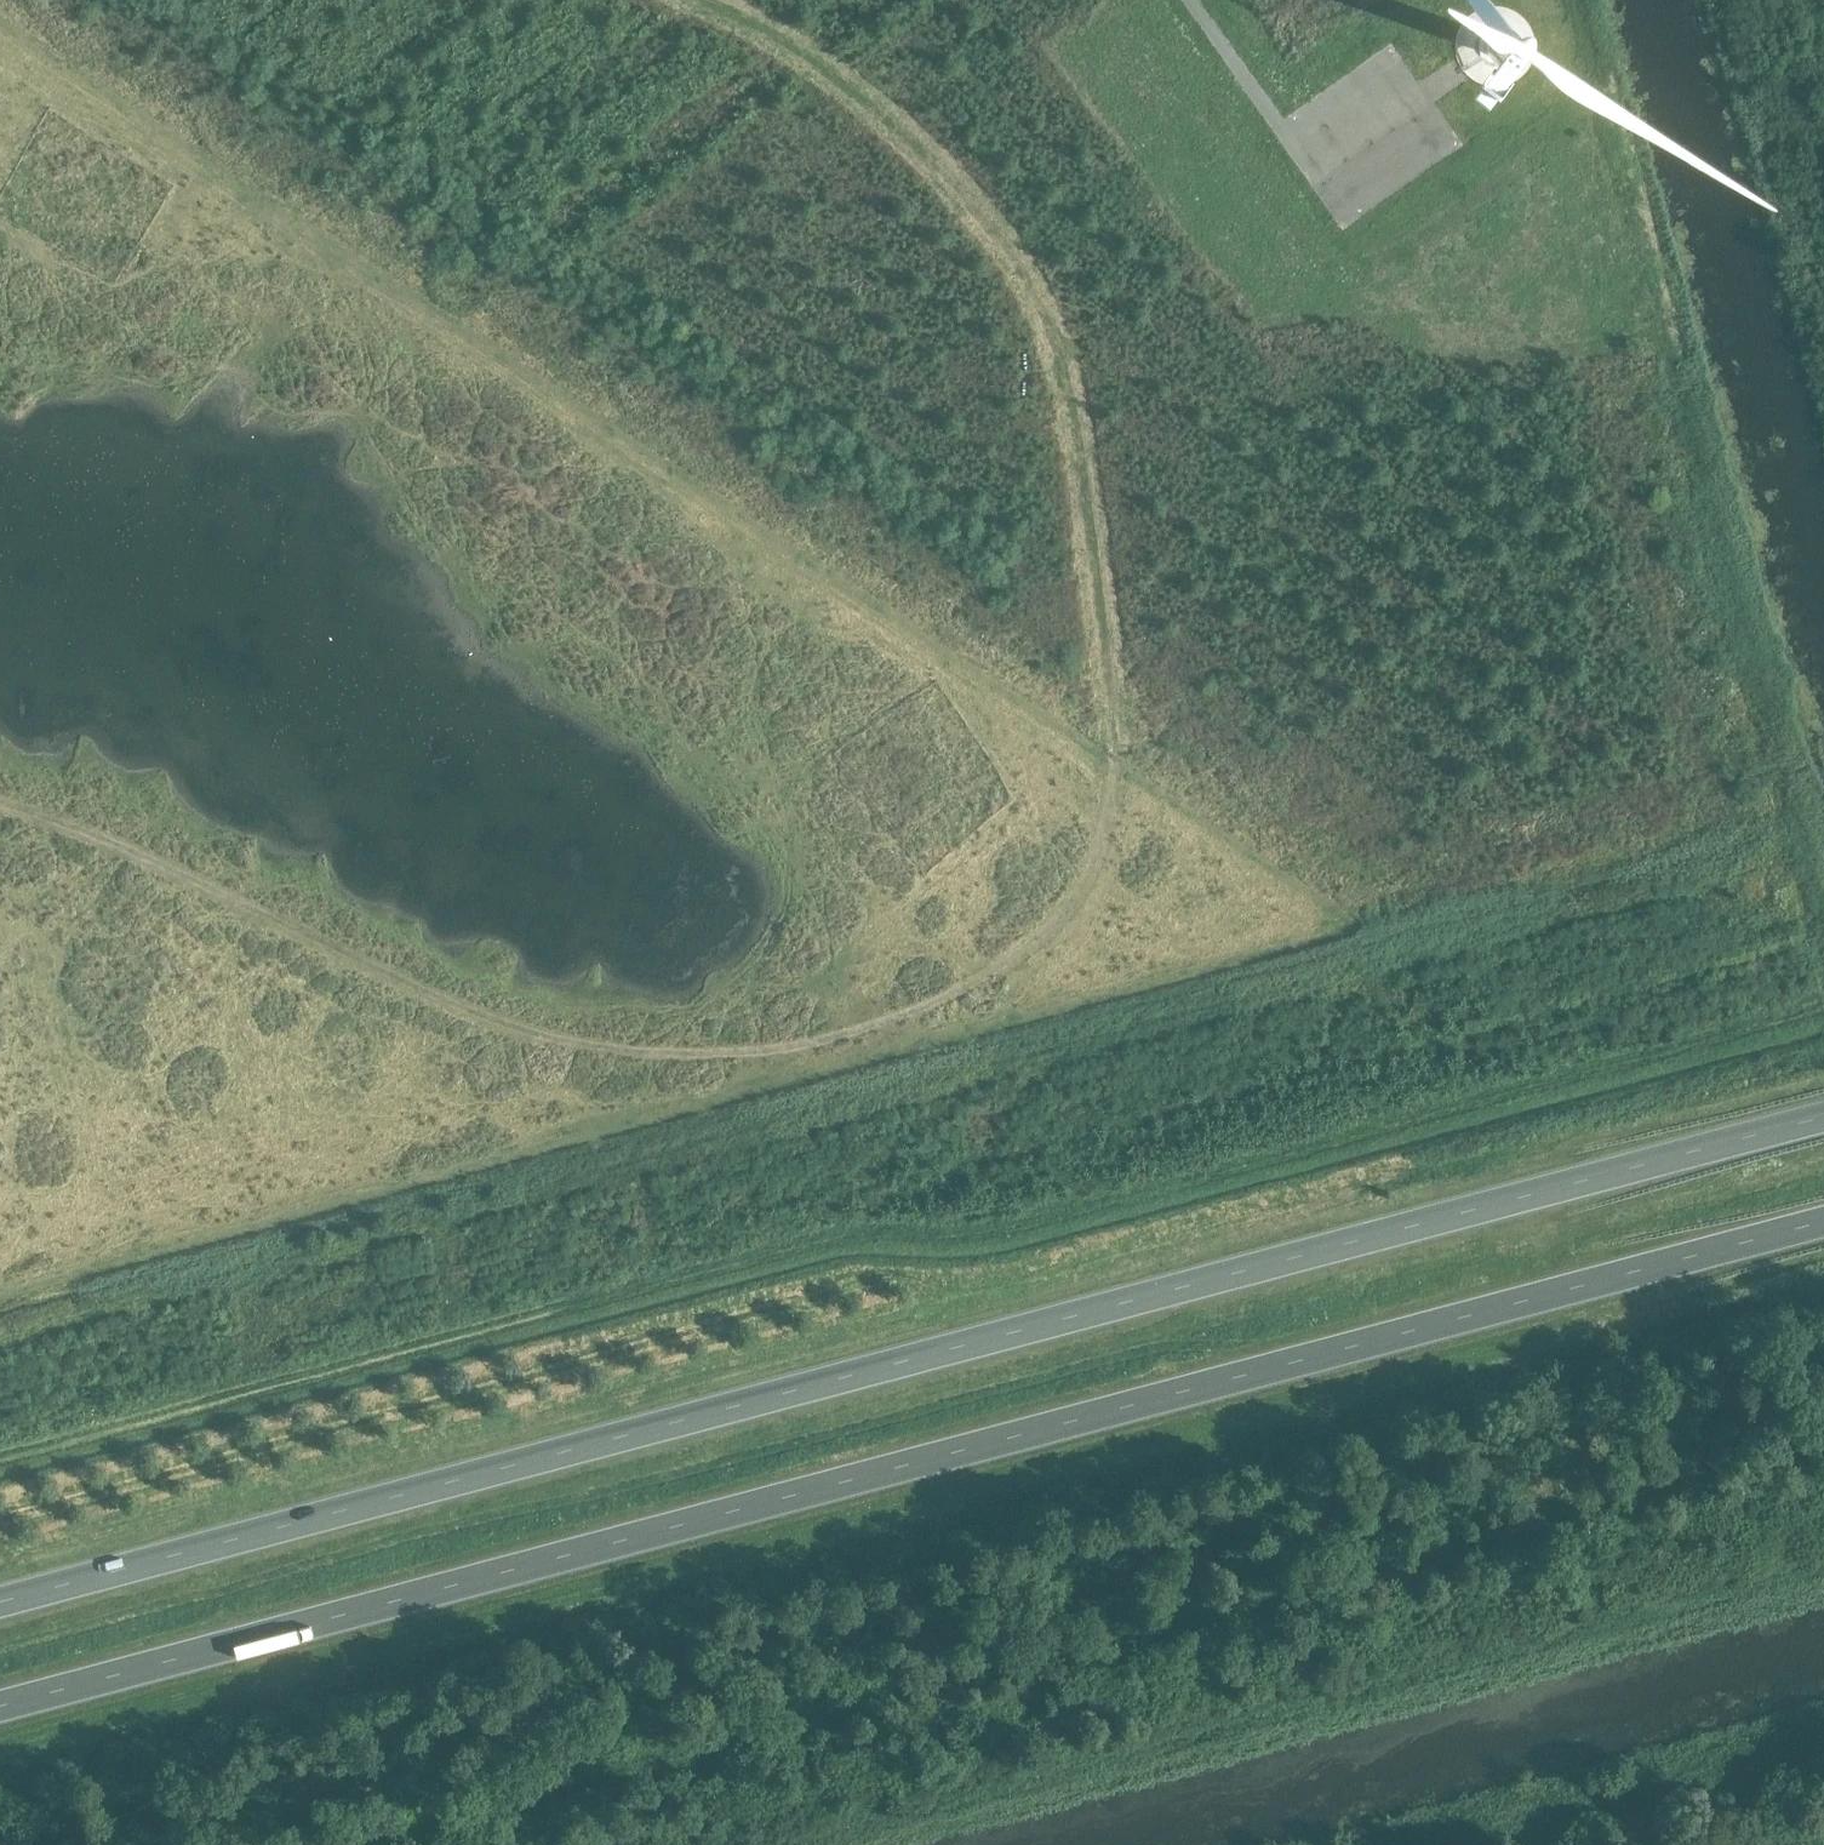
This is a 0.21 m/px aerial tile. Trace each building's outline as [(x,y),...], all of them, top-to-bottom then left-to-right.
[(1484,45),(1484,47),(1484,49),(1484,50),(1485,52),(1486,54),(1488,55),(1489,57),(1491,57),(1493,58),(1495,58),(1497,58),(1499,57),(1501,57),(1503,55),(1504,54),(1505,52),(1506,51),(1506,49),(1507,47),(1506,45),(1506,43),(1505,41),(1504,39),(1503,38),(1501,37),(1499,36),(1497,35),(1495,35),(1493,35),(1491,36),(1489,37),(1488,38),(1486,39),(1485,41),(1484,43),(1484,45)]
